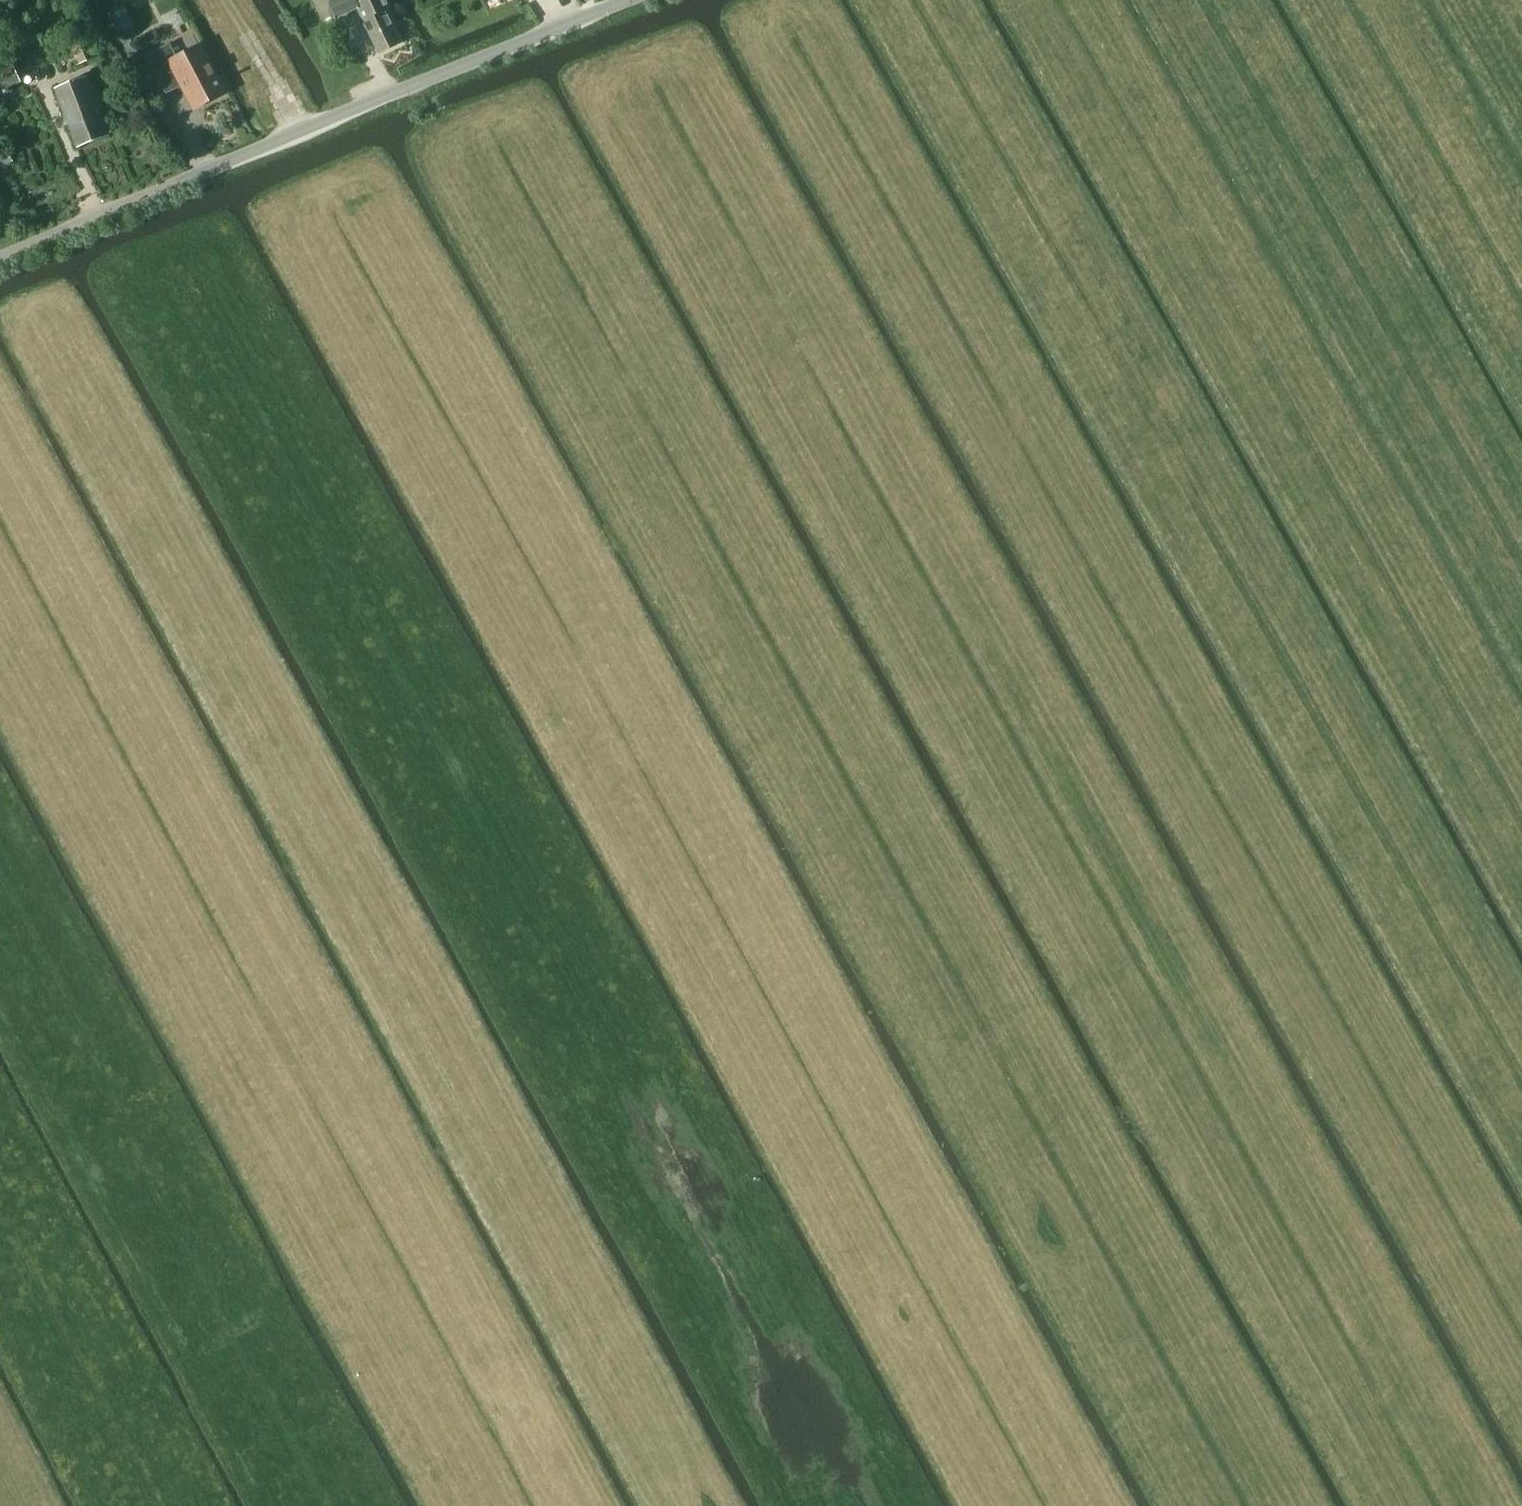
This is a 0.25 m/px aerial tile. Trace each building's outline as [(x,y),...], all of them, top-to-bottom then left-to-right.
[(356,0),(330,0),(329,0),(312,0),(323,21),(335,15),(337,20),(360,8),(356,0)] [(371,38),(378,52),(401,43),(385,9),(390,7),(387,0),(361,0),(364,7),(359,10),(371,38)] [(69,41),(78,66),(97,60),(88,35),(69,41)] [(149,58),(166,89),(181,81),(193,104),(198,101),(201,106),(224,94),(201,52),(187,60),(185,55),(172,62),(166,49),(149,58)] [(21,83),(13,64),(0,70),(0,92),(21,83)] [(78,147),(109,135),(87,78),(56,90),(78,147)] [(2,167),(6,166),(13,162),(7,150),(0,153),(0,163),(2,167)]
